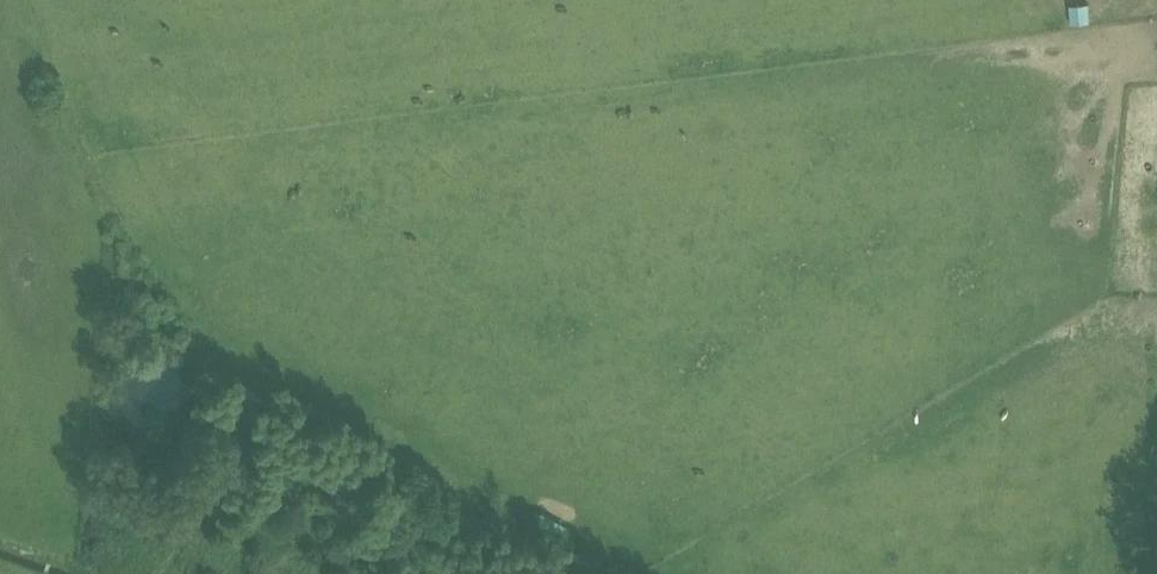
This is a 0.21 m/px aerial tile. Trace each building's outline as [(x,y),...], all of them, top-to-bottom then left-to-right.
[(1065,24),(1089,22),(1087,3),(1064,4),(1065,24)]
